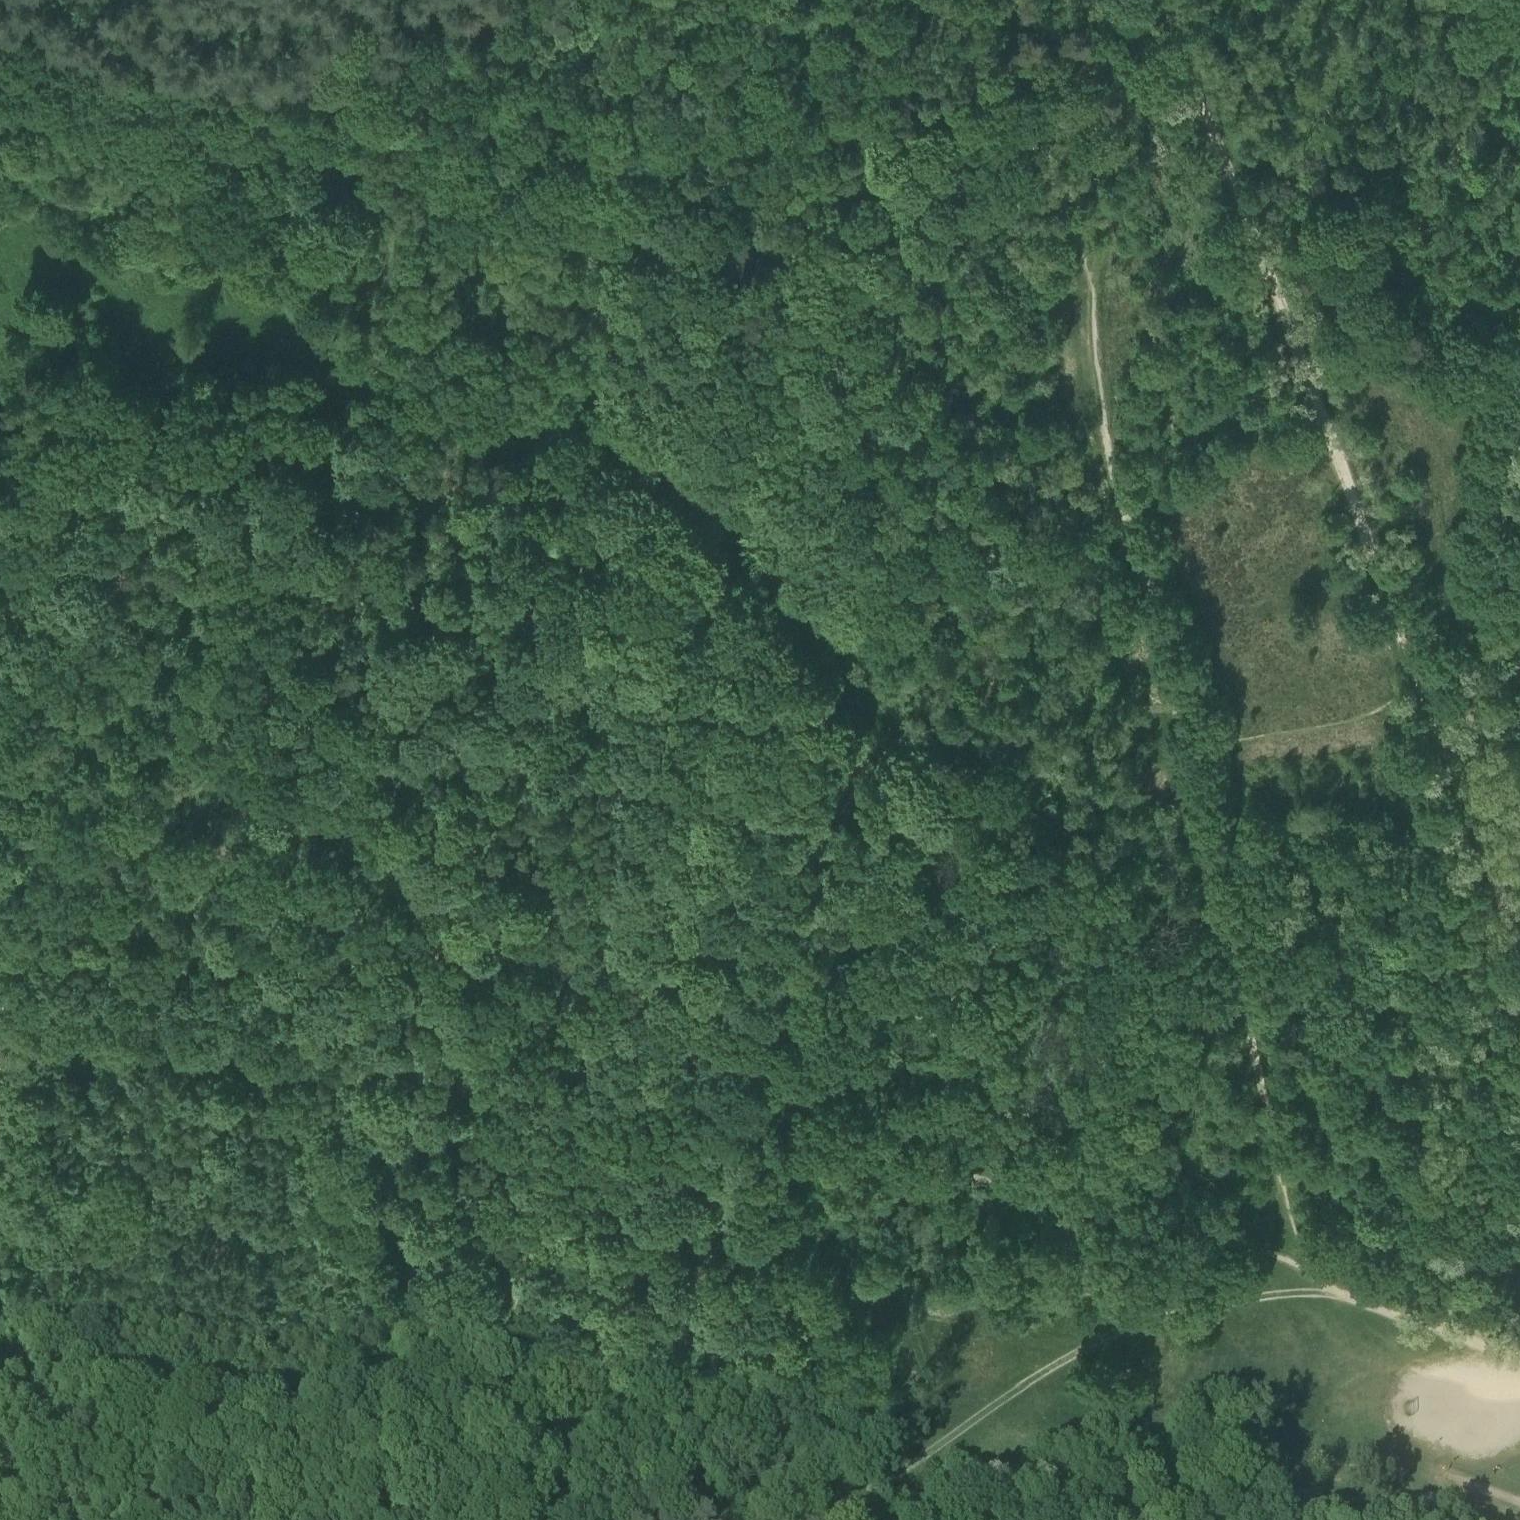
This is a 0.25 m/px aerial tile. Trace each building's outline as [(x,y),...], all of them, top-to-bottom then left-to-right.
[(13,1066),(15,1054),(0,1052),(0,1065),(13,1066)]
